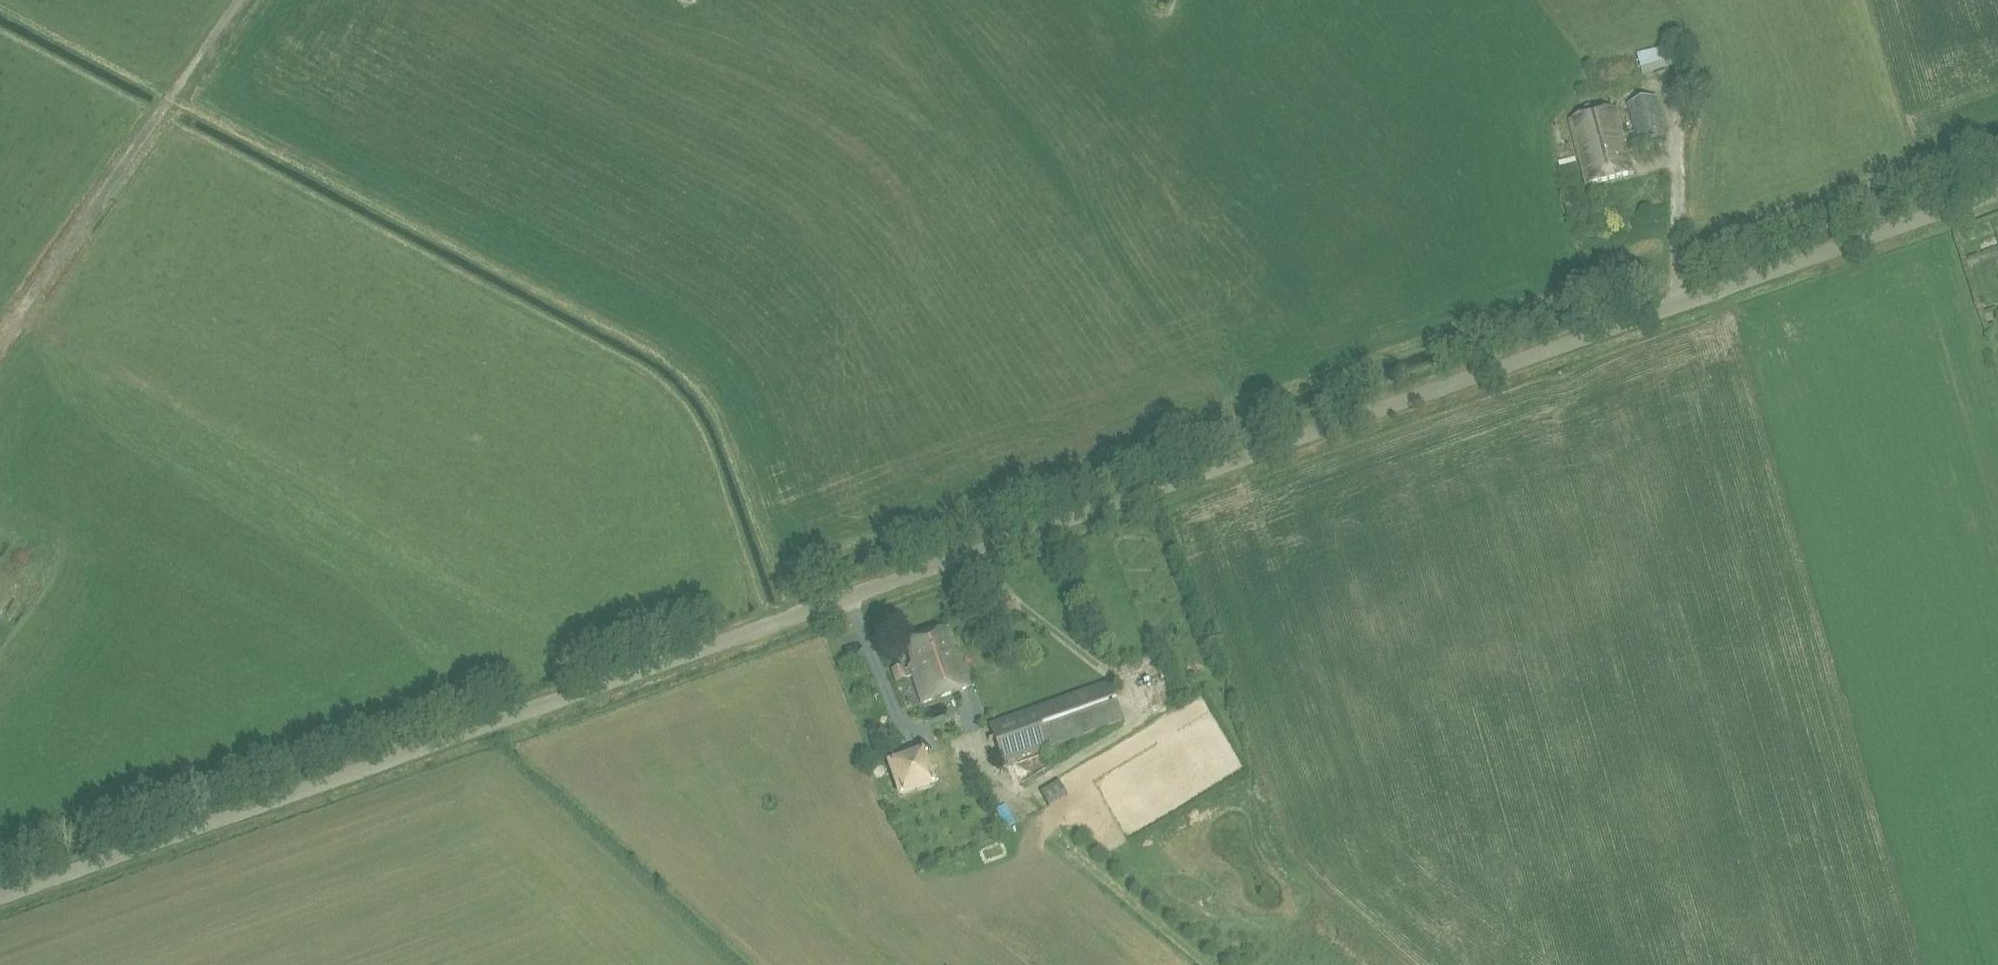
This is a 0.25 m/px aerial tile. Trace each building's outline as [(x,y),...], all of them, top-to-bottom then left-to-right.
[(1643,49),(1647,68),(1669,64),(1665,45),(1643,49)] [(1637,138),(1625,141),(1628,153),(1640,150),(1641,153),(1669,145),(1656,99),(1628,106),(1637,138)] [(1628,153),(1625,141),(1617,109),(1570,122),(1588,188),(1634,175),(1628,153)] [(946,631),(905,646),(913,667),(909,668),(922,705),(970,689),(957,652),(954,653),(946,631)] [(989,723),(1003,761),(1122,720),(1108,682),(989,723)] [(921,752),(891,762),(902,792),(932,782),(921,752)]
